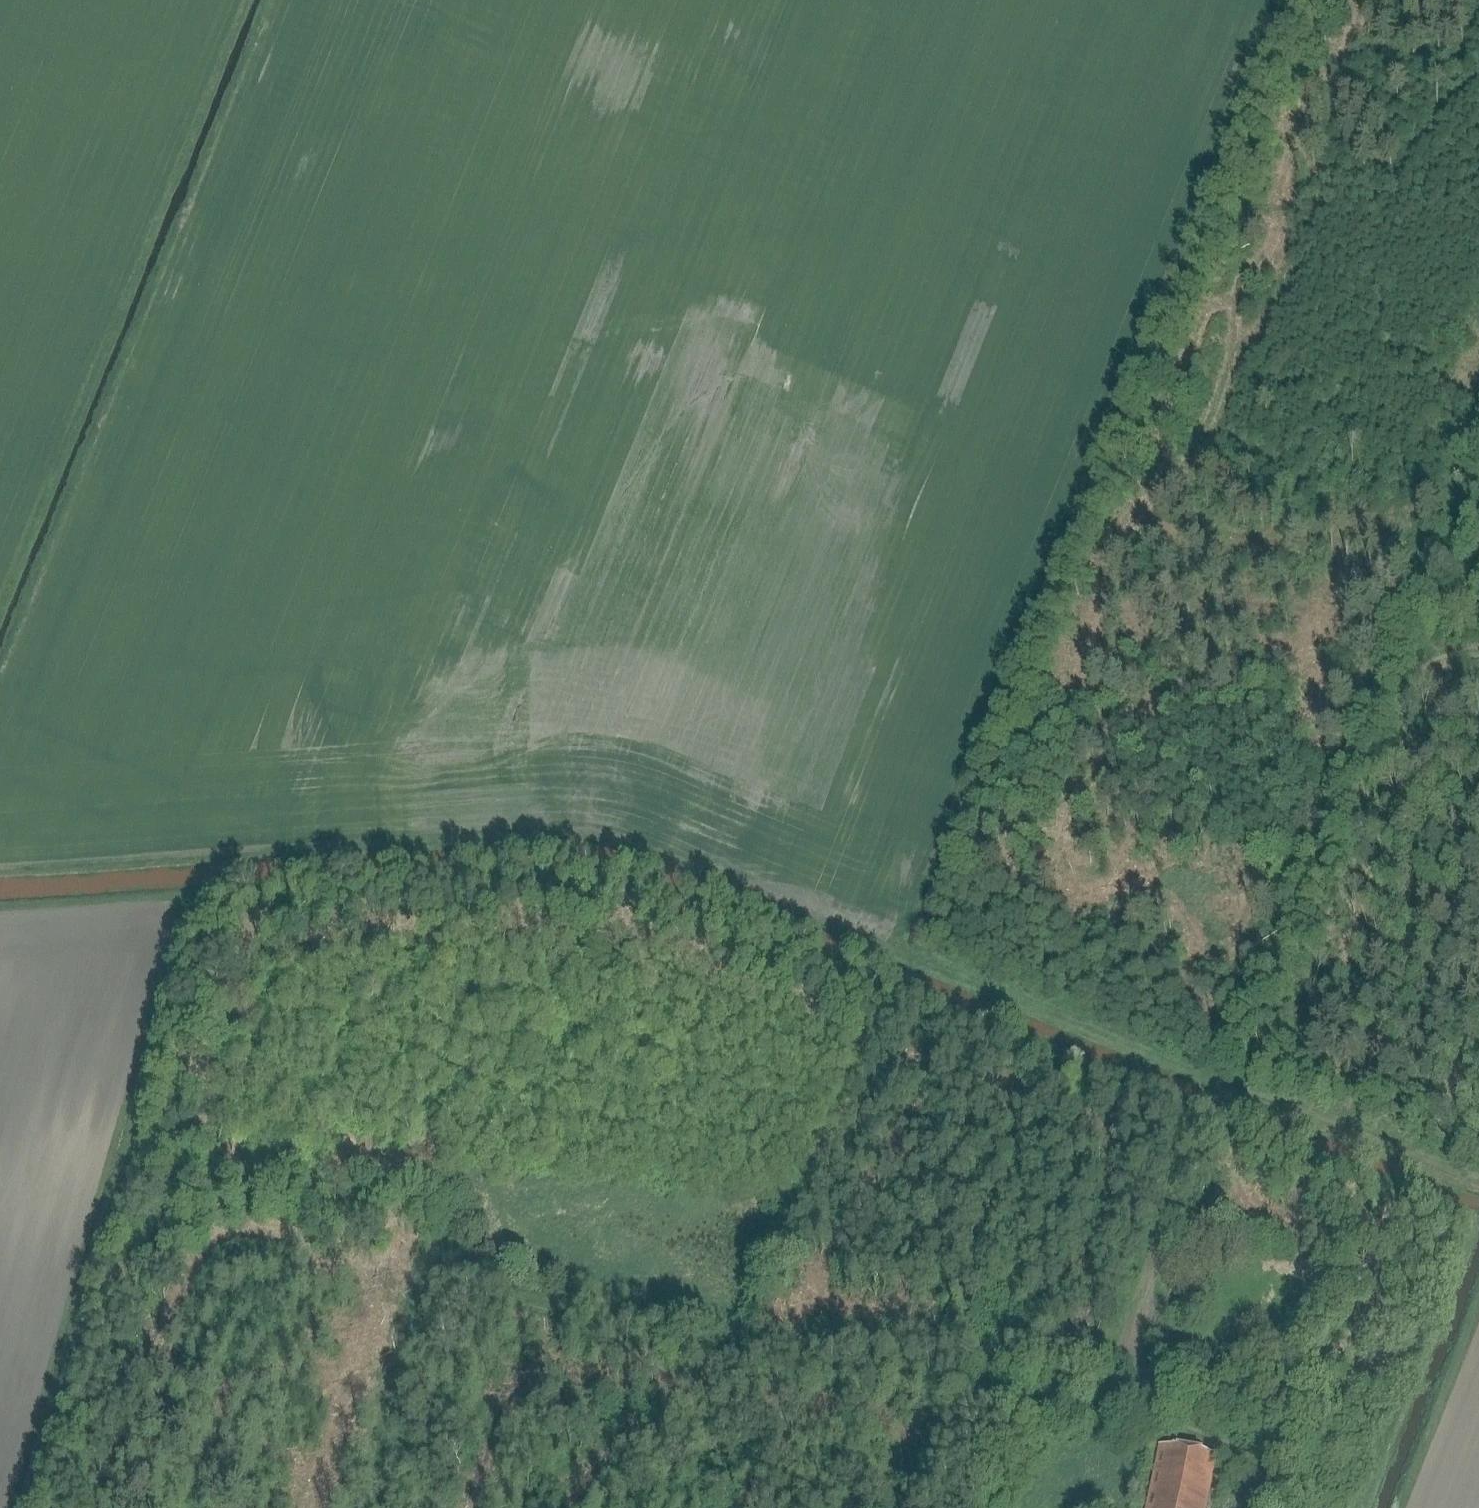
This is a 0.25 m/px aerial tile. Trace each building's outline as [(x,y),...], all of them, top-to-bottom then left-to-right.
[(1216,1456),(1159,1445),(1145,1507),(1205,1507),(1216,1456)]
